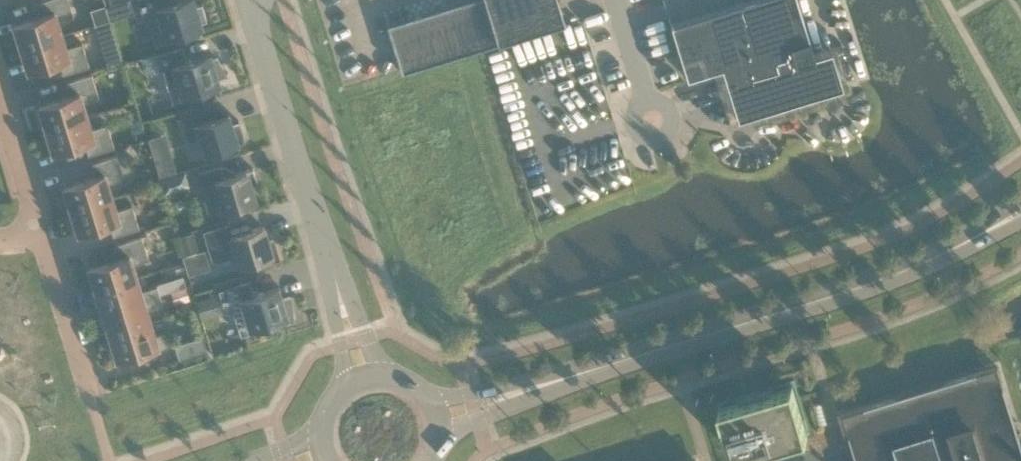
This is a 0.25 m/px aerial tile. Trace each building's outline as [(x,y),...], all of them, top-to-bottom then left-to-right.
[(20,46),(61,34),(57,21),(73,16),(68,0),(42,0),(41,0),(41,2),(32,4),(36,16),(13,23),(20,46)] [(168,4),(166,0),(138,0),(141,12),(145,11),(156,44),(179,37),(178,32),(201,25),(200,22),(206,20),(201,4),(195,6),(193,0),(180,0),(168,4)] [(564,22),(557,0),(466,0),(386,25),(401,72),(564,22)] [(687,78),(721,67),(737,119),(842,86),(831,50),(814,55),(797,0),(749,0),(670,24),(687,78)] [(109,20),(122,16),(118,2),(105,6),(109,20)] [(99,35),(107,62),(121,58),(112,31),(99,35)] [(65,48),(61,34),(20,46),(27,70),(50,63),(54,75),(62,72),(63,73),(89,65),(82,42),(65,48)] [(154,71),(162,68),(172,101),(195,94),(194,89),(218,82),(217,78),(227,75),(217,56),(211,57),(210,53),(186,61),(181,45),(149,55),(154,71)] [(146,73),(154,71),(149,55),(141,58),(146,73)] [(38,104),(45,127),(86,115),(82,102),(98,97),(91,74),(65,82),(69,95),(38,104)] [(211,100),(178,110),(183,126),(187,139),(199,135),(204,152),(242,140),(236,122),(237,122),(237,120),(230,122),(227,113),(216,116),(211,100)] [(86,115),(45,127),(53,152),(84,142),(88,155),(114,146),(107,124),(90,129),(86,115)] [(63,185),(70,208),(111,196),(107,182),(123,177),(116,154),(90,162),(94,175),(63,185)] [(203,197),(208,213),(254,198),(250,185),(257,183),(253,168),(224,176),(220,164),(198,171),(202,184),(210,182),(213,194),(203,197)] [(164,191),(176,187),(172,175),(160,178),(164,191)] [(115,209),(111,196),(70,208),(77,232),(108,222),(112,235),(138,227),(131,204),(115,209)] [(204,231),(212,258),(235,251),(239,264),(257,258),(259,264),(279,258),(273,237),(267,239),(262,225),(231,235),(228,223),(204,231)] [(176,235),(182,255),(199,250),(192,230),(176,235)] [(141,235),(115,243),(119,256),(88,266),(95,289),(136,277),(132,263),(148,258),(141,235)] [(140,290),(136,277),(95,289),(102,312),(159,295),(156,285),(140,290)] [(168,279),(156,283),(156,285),(159,295),(170,291),(172,291),(169,281),(168,279)] [(218,289),(222,303),(222,305),(230,303),(240,335),(263,328),(261,324),(282,318),(283,322),(292,320),(290,297),(281,299),(278,288),(253,295),(249,280),(218,289)] [(174,290),(178,302),(189,299),(185,286),(174,290)] [(196,300),(202,320),(222,313),(216,294),(196,300)] [(102,312),(109,335),(150,322),(146,309),(162,304),(159,295),(102,312)] [(150,322),(109,335),(116,358),(142,350),(142,353),(167,345),(163,333),(154,336),(150,322)] [(175,344),(179,357),(205,349),(201,336),(175,344)] [(998,365),(843,413),(858,460),(1020,460),(1020,441),(998,365)] [(810,433),(794,380),(773,387),(772,385),(739,395),(740,397),(718,403),(734,456),(755,449),(756,451),(789,441),(788,439),(810,433)]
